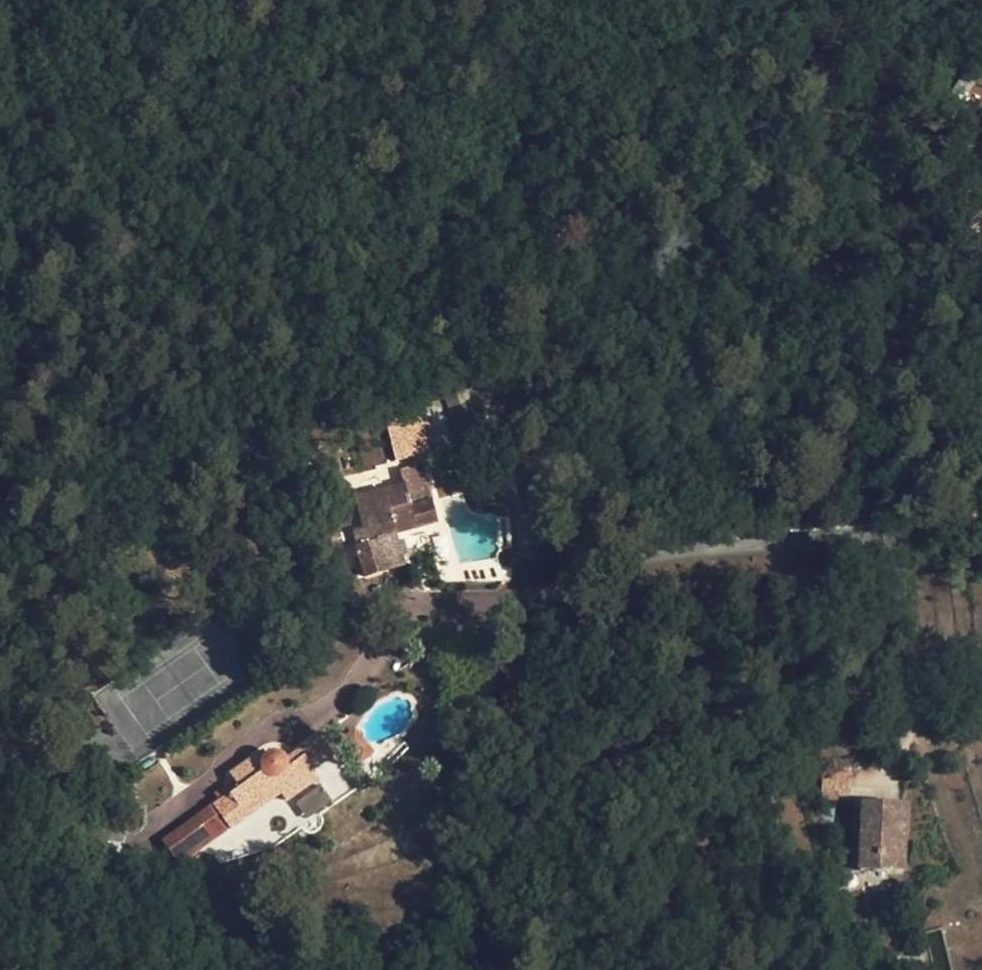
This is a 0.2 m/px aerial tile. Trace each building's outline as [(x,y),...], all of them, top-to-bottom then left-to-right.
[(426,455),(422,416),(388,420),(393,459),(426,455)] [(400,531),(439,522),(425,462),(400,468),(403,479),(352,491),(361,527),(351,529),(362,576),(408,565),(400,531)] [(459,590),(459,613),(502,614),(502,590),(459,590)] [(237,786),(164,838),(181,861),(279,786),(288,794),(319,770),(314,764),(332,751),(319,733),(294,750),(274,748),(256,753),(229,773),(237,786)] [(868,790),(872,858),(913,856),(908,788),(868,790)]
